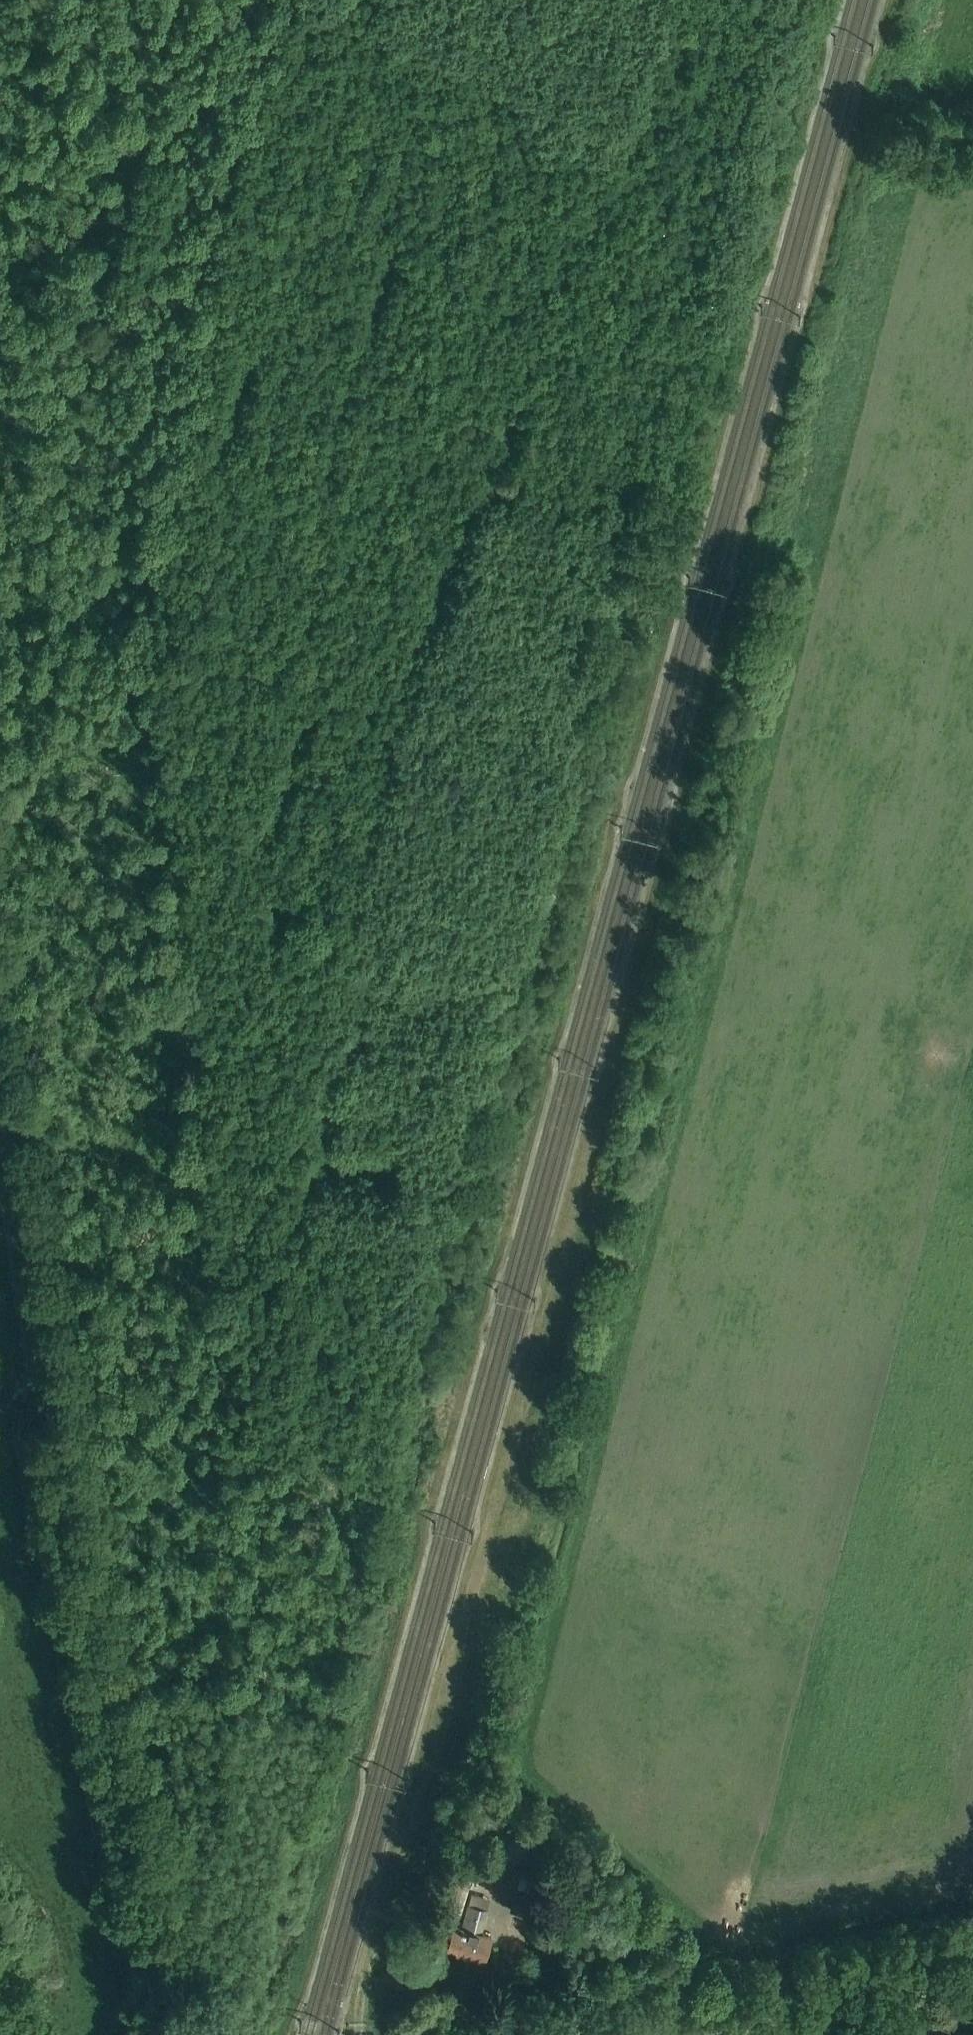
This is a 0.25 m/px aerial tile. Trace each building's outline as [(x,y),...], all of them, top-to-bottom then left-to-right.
[(510,1912),(532,1919),(538,1900),(516,1893),(510,1912)] [(470,1906),(469,1909),(463,1931),(457,1929),(451,1950),(459,1952),(458,1957),(483,1964),(490,1939),(481,1936),(488,1911),(470,1906)] [(447,1923),(458,1927),(461,1914),(451,1911),(447,1923)]
